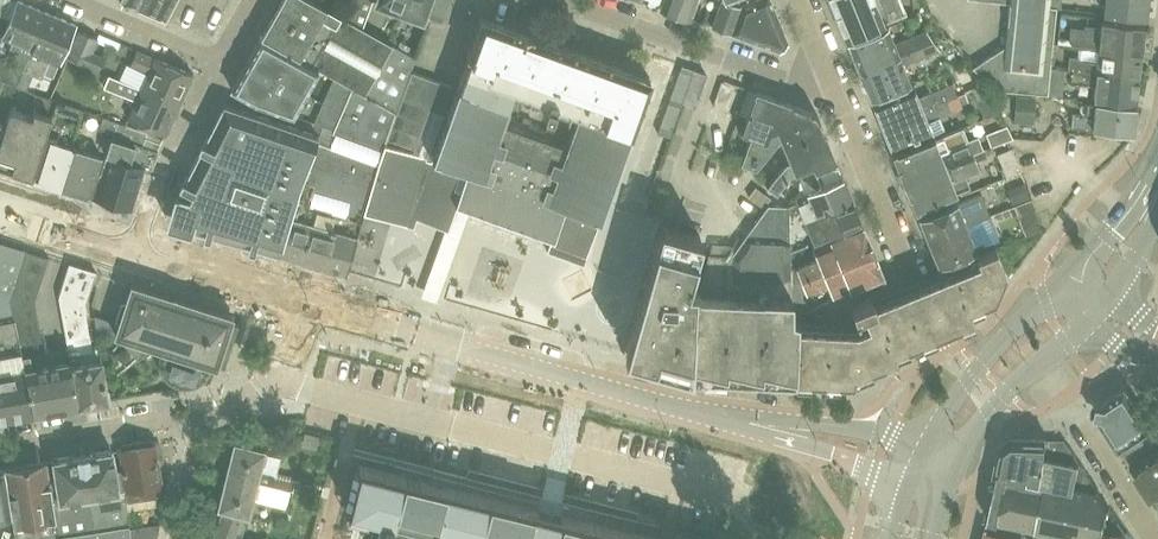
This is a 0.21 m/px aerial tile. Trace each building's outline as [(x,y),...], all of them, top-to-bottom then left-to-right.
[(0,71),(0,80),(4,81),(17,86),(47,12),(20,0),(19,0),(3,36),(13,40),(0,71)] [(121,1),(138,9),(142,0),(121,0),(121,1)] [(138,9),(166,21),(177,0),(142,0),(138,9)] [(314,0),(281,0),(261,35),(321,69),(334,76),(353,87),(396,111),(410,71),(415,57),(363,27),(346,18),(314,0)] [(373,0),(352,0),(346,18),(363,27),(373,0)] [(404,0),(378,0),(376,4),(400,12),(404,0)] [(400,12),(423,20),(430,0),(404,0),(400,12)] [(660,6),(690,17),(696,0),(663,0),(660,6)] [(712,25),(780,50),(788,42),(771,0),(751,0),(739,5),(724,0),(721,0),(712,25)] [(860,0),(832,0),(836,10),(860,0)] [(907,13),(908,13),(902,0),(860,0),(836,10),(847,37),(907,13)] [(1014,3),(1010,47),(975,69),(999,90),(1018,92),(1039,94),(1049,95),(1052,66),(1057,9),(1049,8),(1049,0),(1014,0),(1014,3)] [(1147,0),(1106,0),(1105,13),(1145,17),(1147,0)] [(435,2),(432,9),(444,13),(447,7),(435,2)] [(432,9),(430,15),(442,20),(444,13),(432,9)] [(60,62),(76,24),(47,12),(17,86),(26,88),(32,74),(42,78),(51,58),(60,62)] [(601,215),(631,131),(638,112),(638,111),(650,76),(648,76),(647,76),(637,72),(634,71),(602,60),(602,59),(600,58),(600,59),(568,47),(565,46),(533,35),(533,34),(516,28),(516,29),(483,17),(484,17),(481,16),(480,18),(481,18),(469,51),(468,53),(469,54),(457,86),(456,89),(445,121),(444,123),(433,155),(432,158),(384,144),(382,150),(377,165),(364,212),(413,226),(414,227),(417,218),(448,229),(452,217),(463,221),(468,207),(553,237),(550,243),(547,250),(584,263),(587,256),(601,215)] [(1145,27),(1145,26),(1101,21),(1100,27),(1087,26),(1087,29),(1072,28),(1071,39),(1076,46),(1099,49),(1102,49),(1141,53),(1141,52),(1143,38),(1144,27),(1145,27)] [(918,47),(914,37),(895,45),(887,26),(849,41),(861,69),(918,47)] [(92,51),(98,38),(80,30),(68,57),(86,65),(87,64),(100,69),(105,57),(92,51)] [(860,69),(871,97),(909,81),(903,64),(934,51),(936,57),(943,54),(928,31),(914,37),(918,47),(861,69),(860,69)] [(293,115),(319,69),(261,37),(232,88),(255,102),(293,115)] [(1072,70),(1100,73),(1139,77),(1142,53),(1102,49),(1101,61),(1080,59),(1081,57),(1071,56),(1070,70),(1072,70)] [(109,75),(179,104),(193,73),(155,57),(155,58),(137,50),(132,63),(150,72),(142,87),(110,73),(109,75)] [(680,71),(692,75),(694,69),(694,68),(682,64),(680,71)] [(706,73),(694,69),(692,75),(689,82),(687,89),(685,96),(682,102),(695,107),(707,75),(705,75),(706,73)] [(1139,77),(1100,73),(1072,70),(1071,82),(1095,84),(1094,98),(1137,102),(1137,95),(1139,77)] [(386,138),(413,147),(427,107),(441,112),(450,85),(410,71),(396,111),(386,138)] [(692,75),(680,71),(677,78),(689,82),(692,75)] [(166,133),(179,104),(109,75),(105,84),(136,99),(128,115),(166,133)] [(334,129),(353,87),(334,76),(314,122),(334,129)] [(689,82),(677,78),(675,85),(687,89),(689,82)] [(883,127),(959,96),(953,83),(919,96),(914,84),(873,101),(883,127)] [(672,91),(685,96),(687,89),(675,85),(672,91)] [(386,138),(396,111),(353,87),(334,129),(333,131),(382,150),(384,144),(386,138)] [(670,98),(682,103),(682,102),(685,96),(672,91),(670,98)] [(770,131),(781,100),(756,91),(742,132),(752,136),(742,163),(757,168),(782,140),(777,129),(770,131)] [(1036,124),(1039,94),(1018,92),(1015,121),(1036,124)] [(33,103),(53,110),(56,99),(36,93),(33,103)] [(883,127),(893,150),(946,129),(941,116),(963,107),(959,96),(883,127)] [(670,98),(667,105),(680,109),(681,106),(682,103),(670,98)] [(70,145),(83,109),(56,99),(49,123),(62,127),(59,139),(49,136),(36,177),(62,186),(74,147),(70,145)] [(787,150),(826,135),(819,118),(812,111),(781,100),(770,131),(777,129),(782,140),(787,150)] [(1094,103),(1085,102),(1084,115),(1075,114),(1074,127),(1134,133),(1134,131),(1136,109),(1137,107),(1094,103)] [(316,142),(318,135),(224,103),(188,173),(188,174),(179,192),(174,210),(181,224),(279,252),(282,242),(290,211),(297,188),(316,142)] [(677,116),(680,109),(667,105),(665,112),(677,116)] [(51,115),(34,109),(32,114),(10,107),(0,140),(0,162),(12,166),(11,168),(32,175),(51,115)] [(677,116),(665,112),(663,119),(675,123),(677,116)] [(118,121),(103,116),(99,127),(114,132),(118,121)] [(660,126),(672,130),(675,123),(663,119),(660,126)] [(114,132),(112,138),(134,145),(134,143),(156,150),(164,136),(147,131),(118,121),(114,132)] [(672,130),(660,126),(658,132),(670,137),(672,130)] [(790,175),(834,157),(826,135),(787,150),(792,163),(787,164),(775,177),(768,187),(777,193),(790,175)] [(906,182),(974,153),(981,150),(977,140),(970,143),(968,139),(948,148),(943,135),(895,155),(906,182)] [(149,169),(158,151),(156,150),(134,143),(134,145),(112,138),(101,173),(102,174),(94,196),(127,207),(133,204),(144,168),(149,169)] [(346,271),(364,212),(377,165),(316,142),(297,188),(290,211),(282,242),(279,252),(346,271)] [(62,186),(89,194),(102,155),(74,147),(62,186)] [(1009,173),(1022,168),(1011,147),(1000,152),(1009,173)] [(906,182),(917,209),(957,193),(956,190),(969,185),(964,173),(979,166),(974,153),(906,182)] [(803,218),(852,199),(836,160),(815,170),(822,186),(790,199),(790,205),(797,202),(803,218)] [(762,208),(769,199),(754,188),(747,198),(762,208)] [(644,212),(661,219),(667,205),(649,198),(644,212)] [(814,241),(861,221),(852,199),(803,218),(797,202),(790,205),(791,238),(809,231),(814,241)] [(1031,199),(1015,205),(1020,219),(1036,213),(1031,199)] [(929,240),(990,216),(986,205),(962,214),(957,201),(920,216),(929,240)] [(791,238),(790,205),(770,204),(769,203),(758,219),(733,254),(731,256),(732,277),(791,277),(791,270),(791,238)] [(939,264),(976,249),(971,236),(995,226),(990,216),(929,240),(939,264)] [(731,256),(733,254),(709,253),(697,295),(685,291),(701,235),(659,224),(623,351),(686,369),(686,374),(794,379),(794,378),(796,327),(797,317),(791,315),(791,297),(791,284),(791,277),(732,277),(731,256)] [(791,284),(873,251),(863,226),(812,246),(817,259),(791,270),(791,277),(791,284)] [(27,250),(0,241),(0,418),(33,412),(11,301),(27,250)] [(901,293),(892,296),(875,304),(872,297),(851,306),(860,328),(855,330),(796,327),(794,378),(794,379),(853,382),(853,376),(897,358),(894,352),(921,341),(934,336),(944,332),(973,320),(974,319),(970,308),(994,298),(1005,272),(995,247),(976,255),(978,261),(953,272),(904,292),(901,293)] [(35,301),(42,279),(49,257),(27,250),(11,301),(33,412),(79,404),(68,346),(44,350),(35,301)] [(832,296),(883,275),(873,251),(791,284),(791,297),(827,282),(832,296)] [(88,300),(90,294),(97,271),(70,263),(62,286),(59,297),(68,346),(79,404),(108,399),(108,397),(109,397),(109,385),(105,386),(99,349),(93,350),(86,313),(88,313),(88,300)] [(163,362),(164,366),(168,374),(174,379),(183,382),(191,381),(199,378),(206,371),(209,362),(216,365),(232,315),(132,283),(116,333),(123,336),(121,341),(137,357),(148,349),(150,344),(165,349),(164,352),(163,357),(163,362)] [(1140,407),(1126,386),(1099,404),(1097,413),(1123,454),(1144,440),(1142,437),(1154,429),(1157,435),(1157,413),(1152,407),(1147,403),(1140,407)] [(1097,489),(1099,490),(1067,442),(1049,442),(1049,439),(1014,438),(1004,445),(1003,446),(998,471),(1075,486),(1076,484),(1097,489)] [(164,494),(156,443),(120,449),(126,489),(127,489),(129,499),(164,494)] [(269,454),(264,453),(265,450),(235,443),(227,475),(256,483),(276,488),(287,491),(290,479),(259,471),(261,466),(265,468),(269,454)] [(119,490),(112,450),(83,454),(94,525),(94,538),(157,538),(160,524),(131,529),(128,497),(124,498),(123,489),(119,490)] [(1132,467),(1144,486),(1157,477),(1157,450),(1132,467)] [(60,538),(94,538),(94,525),(83,454),(54,459),(47,460),(51,484),(55,510),(60,538)] [(55,510),(47,460),(5,467),(5,466),(3,467),(15,538),(60,538),(55,510)] [(435,529),(456,535),(455,538),(659,538),(560,514),(546,510),(534,508),(443,485),(442,484),(432,482),(431,482),(430,481),(394,473),(388,471),(381,469),(378,468),(371,467),(368,466),(360,464),(359,463),(351,493),(348,505),(348,506),(347,508),(381,517),(380,522),(389,524),(385,538),(432,538),(435,529)] [(3,467),(0,467),(0,538),(15,538),(3,467)] [(1099,490),(1097,489),(1076,484),(1075,486),(998,471),(989,521),(1067,538),(1073,538),(1090,538),(1103,530),(1105,531),(1106,529),(1105,528),(1108,510),(1110,509),(1110,507),(1108,508),(1098,492),(1099,490)] [(227,475),(219,508),(232,511),(230,518),(222,516),(214,538),(239,538),(241,535),(235,533),(242,514),(248,515),(252,499),(272,504),(276,488),(256,483),(227,475)] [(1144,486),(1157,505),(1157,504),(1157,477),(1144,486)] [(1038,536),(989,526),(985,538),(1037,538),(1038,536)]
